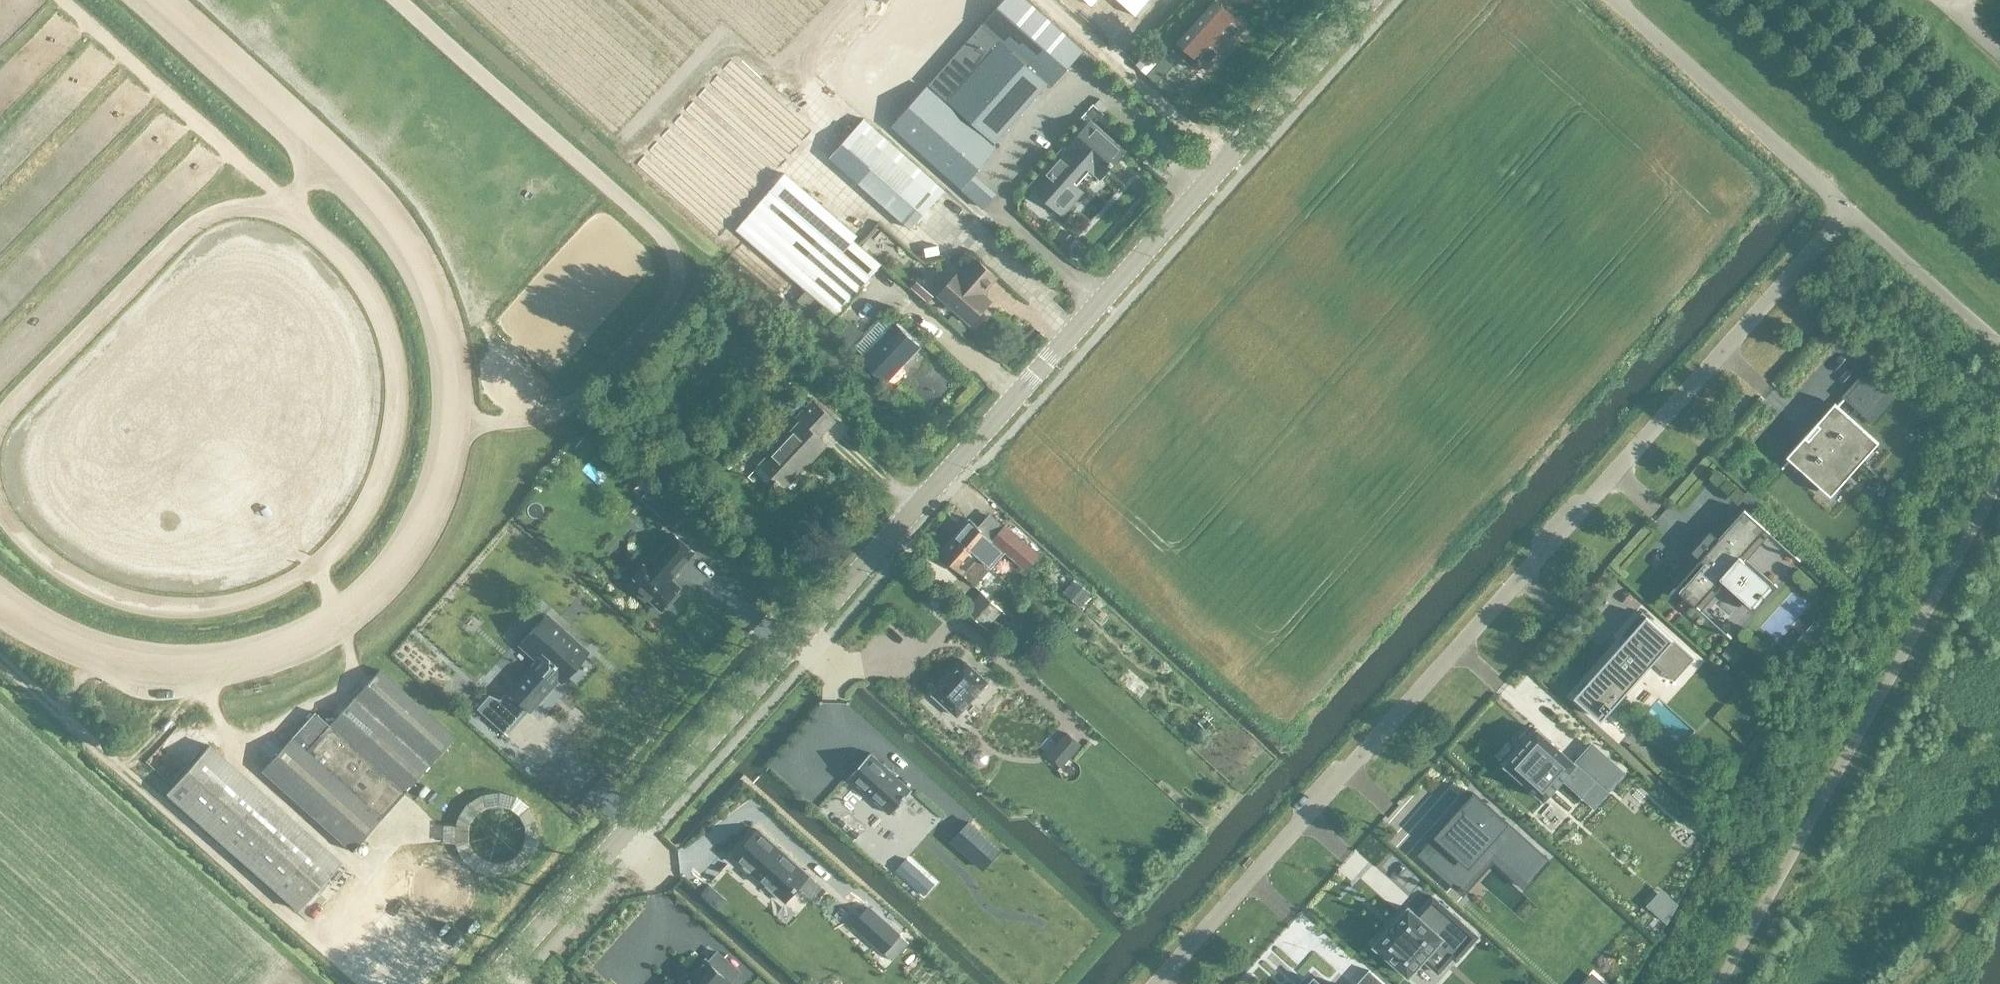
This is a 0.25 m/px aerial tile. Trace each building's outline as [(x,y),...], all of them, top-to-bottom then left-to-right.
[(997,0),(888,0),(866,23),(926,76),(997,0)] [(983,24),(982,24),(929,83),(995,142),(1047,82),(1051,86),(1084,49),(1029,0),(1003,0),(983,24)] [(1137,16),(1151,0),(1118,0),(1137,16)] [(1217,1),(1180,42),(1206,65),(1243,24),(1217,1)] [(1170,91),(1185,74),(1155,47),(1140,63),(1170,91)] [(891,125),(960,186),(959,187),(984,208),(998,192),(974,170),(995,146),(926,86),(891,125)] [(1067,146),(1065,144),(1028,184),(1062,215),(1084,191),(1074,182),(1087,167),(1101,179),(1127,150),(1092,118),(1067,146)] [(830,157),(911,229),(938,198),(856,127),(830,157)] [(838,315),(848,303),(856,311),(867,298),(859,291),(871,276),(863,269),(869,263),(804,206),(799,213),(771,189),(737,228),(838,315)] [(977,258),(963,274),(959,271),(939,294),(971,323),(992,300),(983,292),(997,276),(977,258)] [(917,281),(912,286),(921,294),(926,289),(917,281)] [(857,340),(865,330),(850,318),(842,328),(857,340)] [(887,378),(888,377),(918,346),(894,324),(863,356),(887,378)] [(1833,392),(1774,458),(1831,513),(1854,485),(1867,495),(1881,480),(1866,465),(1888,442),(1869,424),(1894,398),(1865,371),(1840,397),(1833,392)] [(834,419),(812,399),(795,417),(799,420),(759,463),(786,487),(826,443),(819,436),(834,419)] [(642,495),(675,525),(687,511),(654,482),(642,495)] [(1770,583),(1740,557),(1766,528),(1745,509),(1719,539),(1723,542),(1720,545),(1715,548),(1710,553),(1709,556),(1708,559),(1679,591),(1696,606),(1722,578),(1752,604),(1759,597),(1760,598),(1765,592),(1764,591),(1770,583)] [(970,519),(955,536),(990,569),(991,567),(998,558),(1002,561),(1008,554),(1024,567),(1042,546),(1015,522),(997,543),(970,519)] [(681,587),(672,578),(696,552),(675,534),(652,561),(650,559),(630,582),(632,584),(629,587),(645,601),(647,598),(661,609),(665,605),(668,607),(680,594),(677,591),(681,587)] [(990,569),(955,536),(940,554),(970,581),(976,585),(990,569)] [(985,593),(968,611),(991,632),(1007,614),(985,593)] [(1648,608),(1564,700),(1596,730),(1599,727),(1603,728),(1657,667),(1673,682),(1694,659),(1676,643),(1679,637),(1648,608)] [(583,653),(544,617),(521,643),(539,659),(539,663),(510,695),(528,713),(583,653)] [(1818,621),(1804,634),(1813,644),(1827,631),(1818,621)] [(965,660),(934,694),(958,716),(989,681),(965,660)] [(260,768),(338,839),(349,849),(452,736),(378,668),(327,724),(313,711),(260,768)] [(476,709),(502,733),(516,717),(497,700),(487,696),(476,709)] [(1538,728),(1505,765),(1531,787),(1530,789),(1533,792),(1535,791),(1545,800),(1563,778),(1582,796),(1592,784),(1597,784),(1607,793),(1625,772),(1592,743),(1575,762),(1538,728)] [(1075,744),(1062,734),(1044,759),(1057,768),(1075,744)] [(338,861),(208,742),(165,789),(295,909),(338,861)] [(975,753),(973,760),(979,765),(986,763),(988,755),(982,750),(975,753)] [(871,752),(850,776),(892,814),(905,799),(905,800),(909,796),(908,796),(913,790),(871,752)] [(1472,817),(1434,863),(1473,898),(1510,851),(1472,817)] [(970,822),(960,833),(989,858),(999,848),(970,822)] [(759,829),(735,856),(786,901),(810,874),(759,829)] [(709,882),(702,892),(721,904),(728,894),(709,882)] [(1420,911),(1421,912),(1422,912),(1423,913),(1420,917),(1411,909),(1409,907),(1408,909),(1397,922),(1395,923),(1396,924),(1390,930),(1389,930),(1388,931),(1389,931),(1377,944),(1376,945),(1377,947),(1378,946),(1408,974),(1409,975),(1411,974),(1410,973),(1438,943),(1456,959),(1455,959),(1457,961),(1458,959),(1477,938),(1479,936),(1477,935),(1435,898),(1435,897),(1433,896),(1432,897),(1432,898),(1422,910),(1421,909),(1420,911)] [(1670,897),(1657,912),(1667,922),(1677,904),(1670,897)] [(867,917),(857,927),(884,952),(900,934),(871,908),(865,915),(867,917)] [(740,971),(719,952),(710,962),(707,959),(694,974),(692,973),(682,983),(728,983),(740,971)] [(1595,969),(1581,983),(1611,983),(1595,969)] [(1340,983),(1360,983),(1349,975),(1340,983)]
